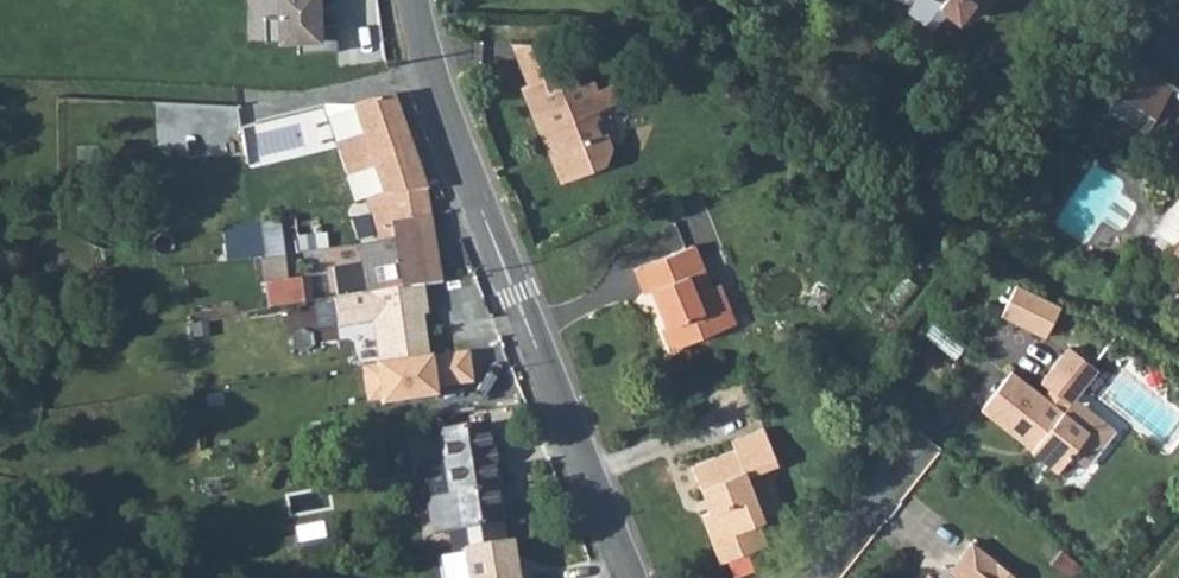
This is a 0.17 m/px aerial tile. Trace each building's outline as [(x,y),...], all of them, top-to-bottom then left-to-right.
[(279,15),(265,16),(266,41),(298,40),(299,53),(338,51),(337,24),(320,25),(320,7),(318,7),(318,0),(278,0),(279,15)] [(939,5),(958,19),(972,1),(981,7),(986,0),(942,0),(939,5)] [(545,39),(512,38),(528,81),(544,75),(548,87),(577,75),(570,56),(552,55),(545,39)] [(552,156),(561,179),(602,163),(610,145),(605,130),(600,132),(594,118),(600,116),(596,106),(618,97),(611,79),(597,85),(594,75),(580,81),(577,75),(548,87),(544,75),(528,81),(521,83),(544,145),(554,141),(559,153),(552,156)] [(1101,106),(1143,133),(1162,103),(1121,76),(1101,106)] [(394,93),(355,105),(366,138),(384,193),(386,193),(392,239),(356,247),(365,295),(424,288),(443,285),(428,190),(416,154),(394,93)] [(722,326),(707,286),(690,243),(634,265),(643,291),(656,285),(670,322),(662,325),(670,346),(722,326)] [(270,275),(269,302),(305,304),(306,277),(270,275)] [(1063,305),(1018,283),(1003,313),(1047,335),(1063,305)] [(424,288),(365,295),(333,301),(340,342),(375,339),(380,410),(437,401),(436,390),(471,386),(469,353),(432,355),(425,317),(428,318),(424,288)] [(1011,372),(980,408),(1021,442),(1024,439),(1033,447),(1029,452),(1054,473),(1068,457),(1087,435),(1061,413),(1067,407),(1069,409),(1075,402),(1085,389),(1055,364),(1039,384),(1047,391),(1041,398),(1011,372)] [(1068,457),(1081,469),(1112,433),(1098,421),(1075,402),(1069,409),(1067,407),(1061,413),(1087,435),(1068,457)] [(488,423),(441,431),(446,456),(425,460),(436,534),(502,521),(499,504),(498,487),(488,423)] [(729,445),(687,461),(704,507),(696,511),(715,559),(759,542),(751,520),(759,517),(741,472),(771,460),(757,424),(726,438),(729,445)] [(526,573),(519,573),(515,541),(462,550),(466,577),(527,577),(526,573)] [(1007,574),(967,542),(944,570),(950,575),(948,577),(1004,577),(1007,574)]
